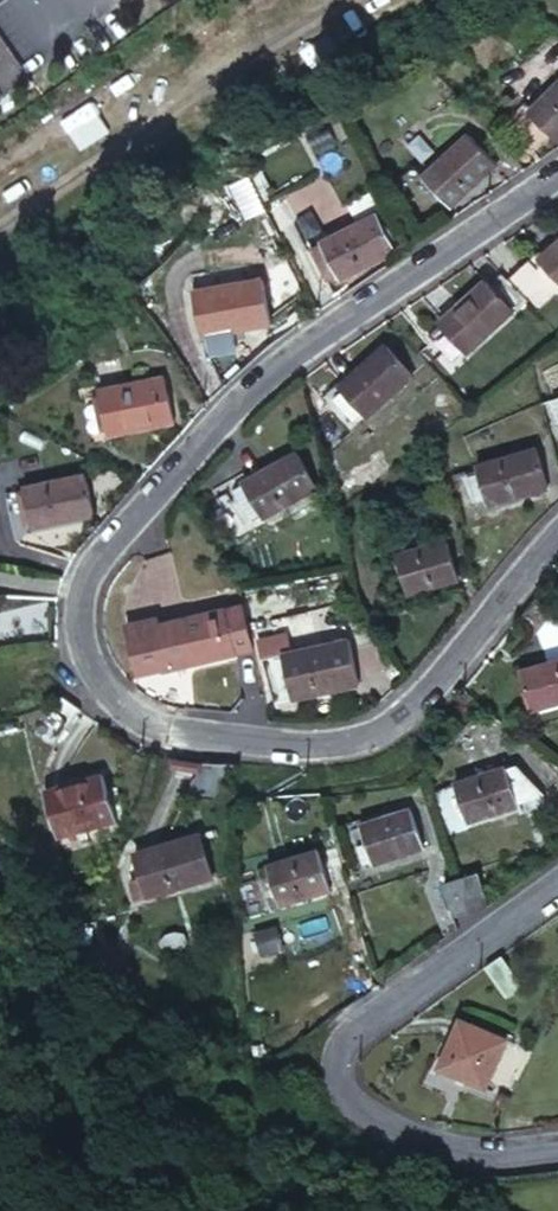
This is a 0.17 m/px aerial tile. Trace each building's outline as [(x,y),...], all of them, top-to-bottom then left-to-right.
[(27,79),(0,40),(0,97),(27,79)] [(531,105),(557,137),(557,83),(531,105)] [(470,134),(421,175),(449,207),(497,166),(470,134)] [(316,201),(325,218),(343,209),(325,174),(284,195),(293,213),(316,201)] [(372,212),(317,244),(337,277),(390,244),(372,212)] [(540,257),(557,279),(557,243),(540,257)] [(261,281),(197,294),(205,335),(268,323),(261,281)] [(484,284),(436,322),(462,354),(511,317),(484,284)] [(384,347),(335,386),(362,420),(411,380),(384,347)] [(166,376),(103,390),(110,430),(173,416),(166,376)] [(535,448),(472,467),(482,503),(546,484),(535,448)] [(295,456),(241,483),(260,516),(312,488),(295,456)] [(82,473),(25,484),(33,525),(91,512),(82,473)] [(446,542),(398,554),(408,592),(455,580),(446,542)] [(225,609),(159,627),(169,668),(236,651),(225,609)] [(347,645),(281,661),(291,697),(355,682),(347,645)] [(522,668),(533,707),(557,699),(557,659),(522,668)] [(506,765),(460,779),(471,817),(517,804),(506,765)] [(100,776),(47,789),(58,829),(109,815),(100,776)] [(459,804),(443,810),(451,831),(467,825),(459,804)] [(414,811),(365,823),(376,862),(426,849),(414,811)] [(198,834),(136,851),(146,888),(209,870),(198,834)] [(316,850),(265,864),(276,901),(327,887),(316,850)] [(445,879),(449,911),(484,907),(481,875),(445,879)] [(462,1022),(440,1067),(482,1088),(504,1043),(462,1022)]
